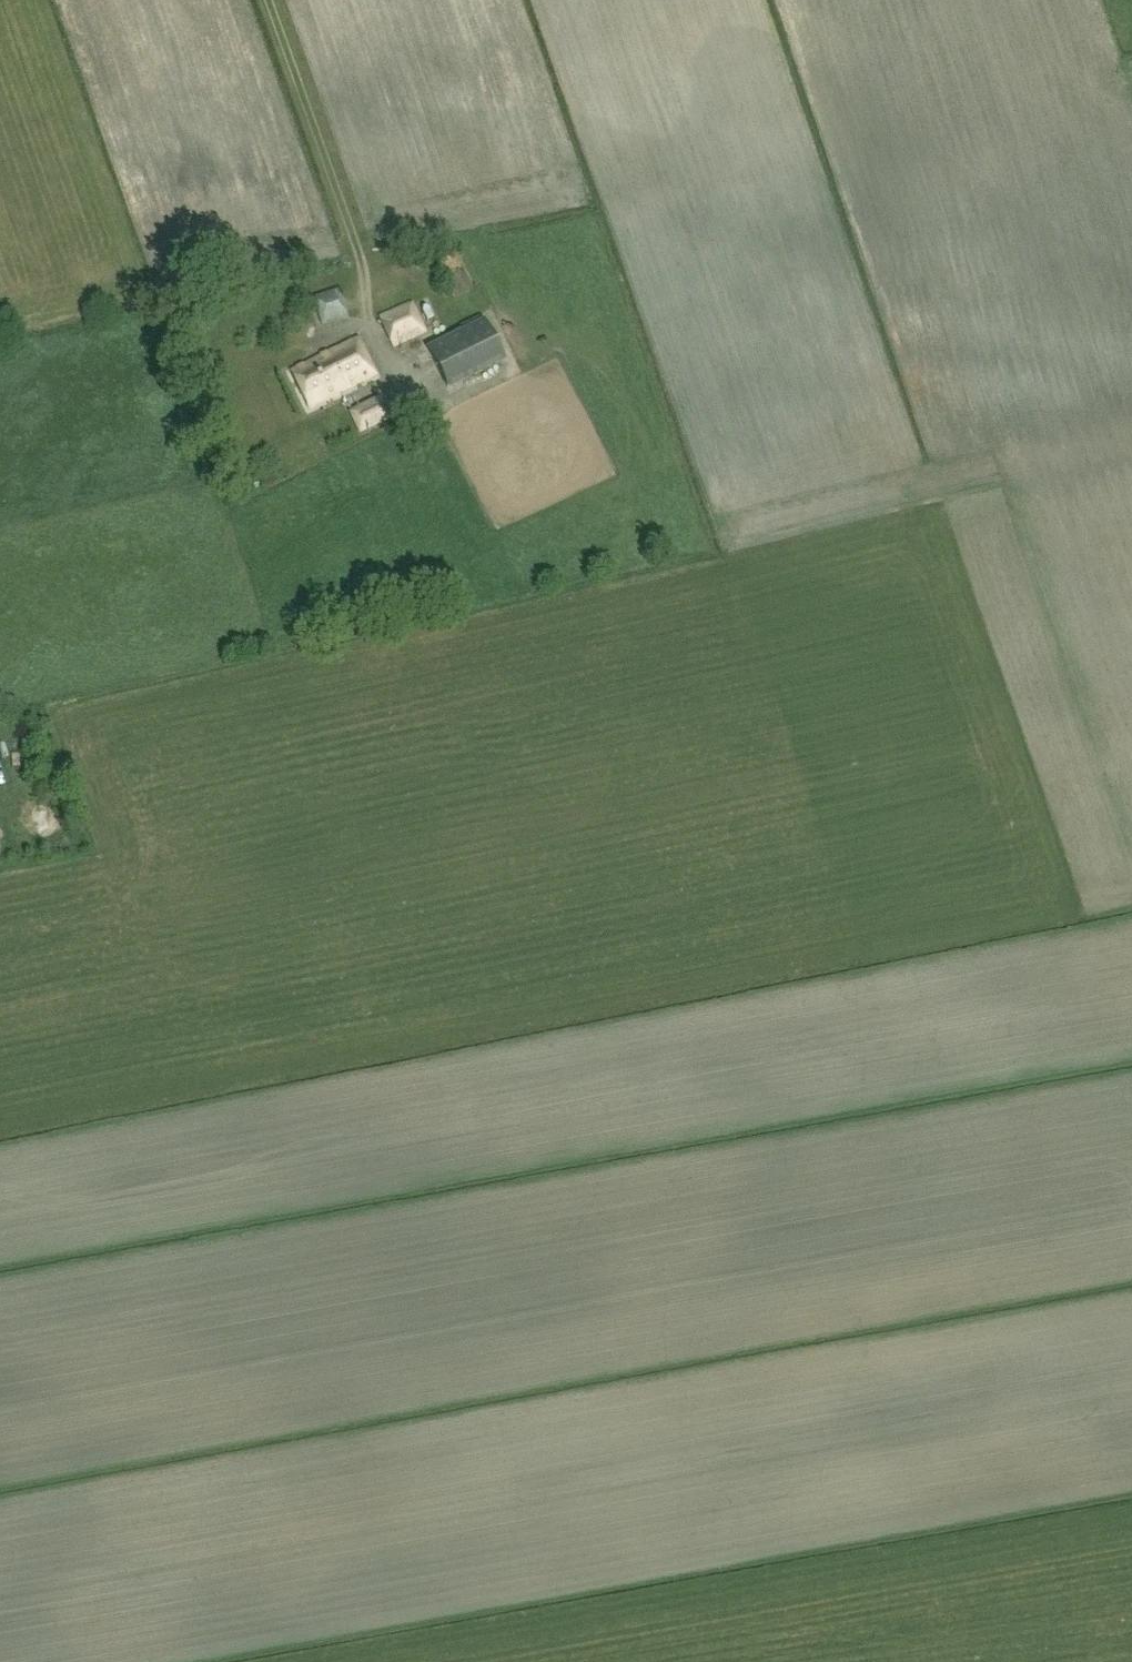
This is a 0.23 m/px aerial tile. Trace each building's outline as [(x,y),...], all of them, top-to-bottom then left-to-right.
[(346,318),(338,290),(312,298),(321,326),(346,318)] [(378,317),(393,349),(428,334),(413,301),(378,317)] [(461,334),(428,350),(448,388),(500,362),(478,320),(458,330),(461,334)] [(358,340),(291,373),(309,409),(376,376),(358,340)] [(361,436),(391,421),(380,400),(349,414),(361,436)]
